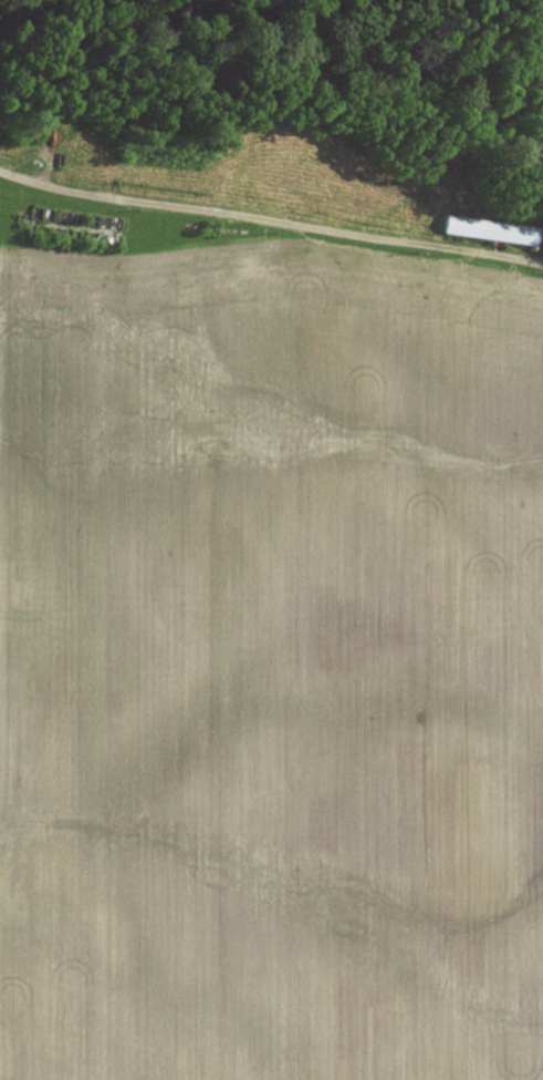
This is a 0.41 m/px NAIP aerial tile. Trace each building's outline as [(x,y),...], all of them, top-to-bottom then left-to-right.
[(445,217),(443,235),(536,245),(538,227),(445,217)]
